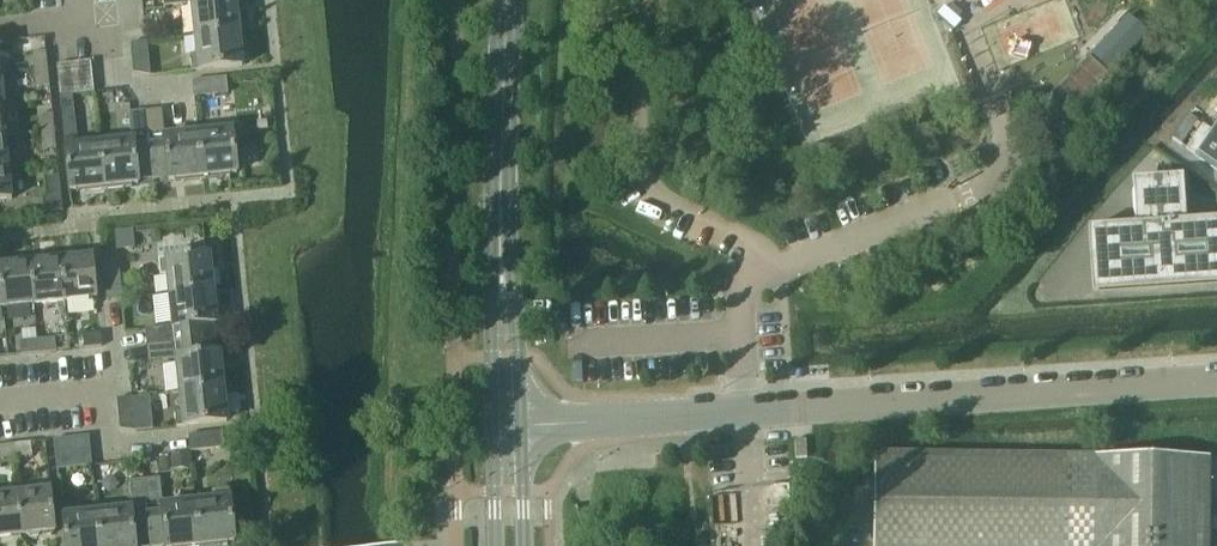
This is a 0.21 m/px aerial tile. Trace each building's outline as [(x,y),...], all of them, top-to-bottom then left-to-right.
[(237,5),(234,6),(233,0),(162,0),(163,7),(190,4),(194,37),(239,33),(237,5)] [(242,60),(239,33),(194,37),(195,56),(188,57),(190,72),(240,67),(240,60),(242,60)] [(149,77),(145,42),(129,44),(132,74),(149,77)] [(46,71),(44,52),(30,54),(32,72),(46,71)] [(93,93),(89,62),(72,64),(75,95),(93,93)] [(75,95),(72,64),(55,66),(59,97),(62,141),(67,191),(75,191),(76,193),(103,190),(98,145),(79,147),(78,140),(75,140),(71,95),(75,95)] [(32,72),(34,89),(48,88),(46,71),(32,72)] [(227,95),(225,78),(191,81),(193,98),(227,95)] [(197,134),(164,137),(161,111),(144,113),(150,169),(165,168),(166,181),(173,180),(174,183),(202,180),(197,134)] [(150,169),(144,113),(128,114),(130,142),(98,145),(103,190),(130,188),(130,185),(137,184),(135,171),(150,169)] [(37,115),(39,134),(53,132),(51,114),(37,115)] [(1194,158),(1216,174),(1216,123),(1194,158)] [(235,174),(230,124),(214,125),(215,132),(197,134),(202,180),(228,178),(228,174),(235,174)] [(53,132),(39,134),(41,152),(55,150),(53,132)] [(7,168),(0,169),(0,201),(10,200),(7,168)] [(44,179),(46,196),(60,195),(58,177),(44,179)] [(1134,184),(1137,230),(1090,234),(1095,299),(1216,291),(1216,225),(1186,227),(1183,180),(1134,184)] [(214,290),(211,261),(208,261),(207,254),(158,261),(160,276),(165,275),(168,295),(214,290)] [(96,299),(91,256),(59,260),(64,302),(96,299)] [(64,302),(59,260),(28,263),(32,305),(64,302)] [(28,263),(0,266),(0,301),(1,308),(32,305),(28,263)] [(121,300),(118,265),(102,266),(106,301),(121,300)] [(204,340),(202,325),(214,323),(213,316),(217,315),(214,290),(168,295),(172,325),(143,329),(145,346),(204,340)] [(82,349),(100,347),(99,333),(81,335),(82,349)] [(37,354),(55,352),(53,338),(35,340),(37,354)] [(37,354),(35,340),(18,342),(20,355),(37,354)] [(225,388),(222,361),(219,361),(218,351),(205,353),(204,340),(145,346),(147,362),(174,359),(178,393),(225,388)] [(228,414),(225,388),(178,393),(180,410),(173,411),(175,428),(225,422),(225,414),(228,414)] [(133,414),(156,412),(155,396),(115,400),(119,430),(135,432),(133,414)] [(222,448),(220,431),(187,435),(189,451),(222,448)] [(89,451),(88,437),(53,440),(55,454),(89,451)] [(805,441),(794,441),(794,459),(806,459),(805,441)] [(12,458),(31,456),(29,442),(11,444),(12,458)] [(11,444),(0,445),(0,459),(12,458),(11,444)] [(90,466),(89,451),(55,454),(56,469),(90,466)] [(188,454),(170,455),(171,469),(190,468),(188,454)] [(1207,460),(872,456),(871,545),(1206,545),(1207,460)] [(161,505),(158,477),(142,479),(148,537),(162,535),(163,545),(199,545),(194,501),(161,505)] [(142,479),(125,481),(128,508),(95,511),(99,545),(133,545),(132,539),(148,537),(142,479)] [(52,532),(48,490),(17,493),(22,535),(52,532)] [(228,491),(211,493),(212,499),(194,501),(199,545),(218,545),(226,545),(226,543),(234,542),(228,491)] [(17,493),(0,495),(0,537),(22,535),(17,493)] [(597,508),(597,501),(573,502),(576,515),(597,508)] [(76,514),(75,507),(61,509),(65,545),(99,545),(95,511),(76,514)] [(678,524),(677,511),(668,512),(668,527),(678,524)]
